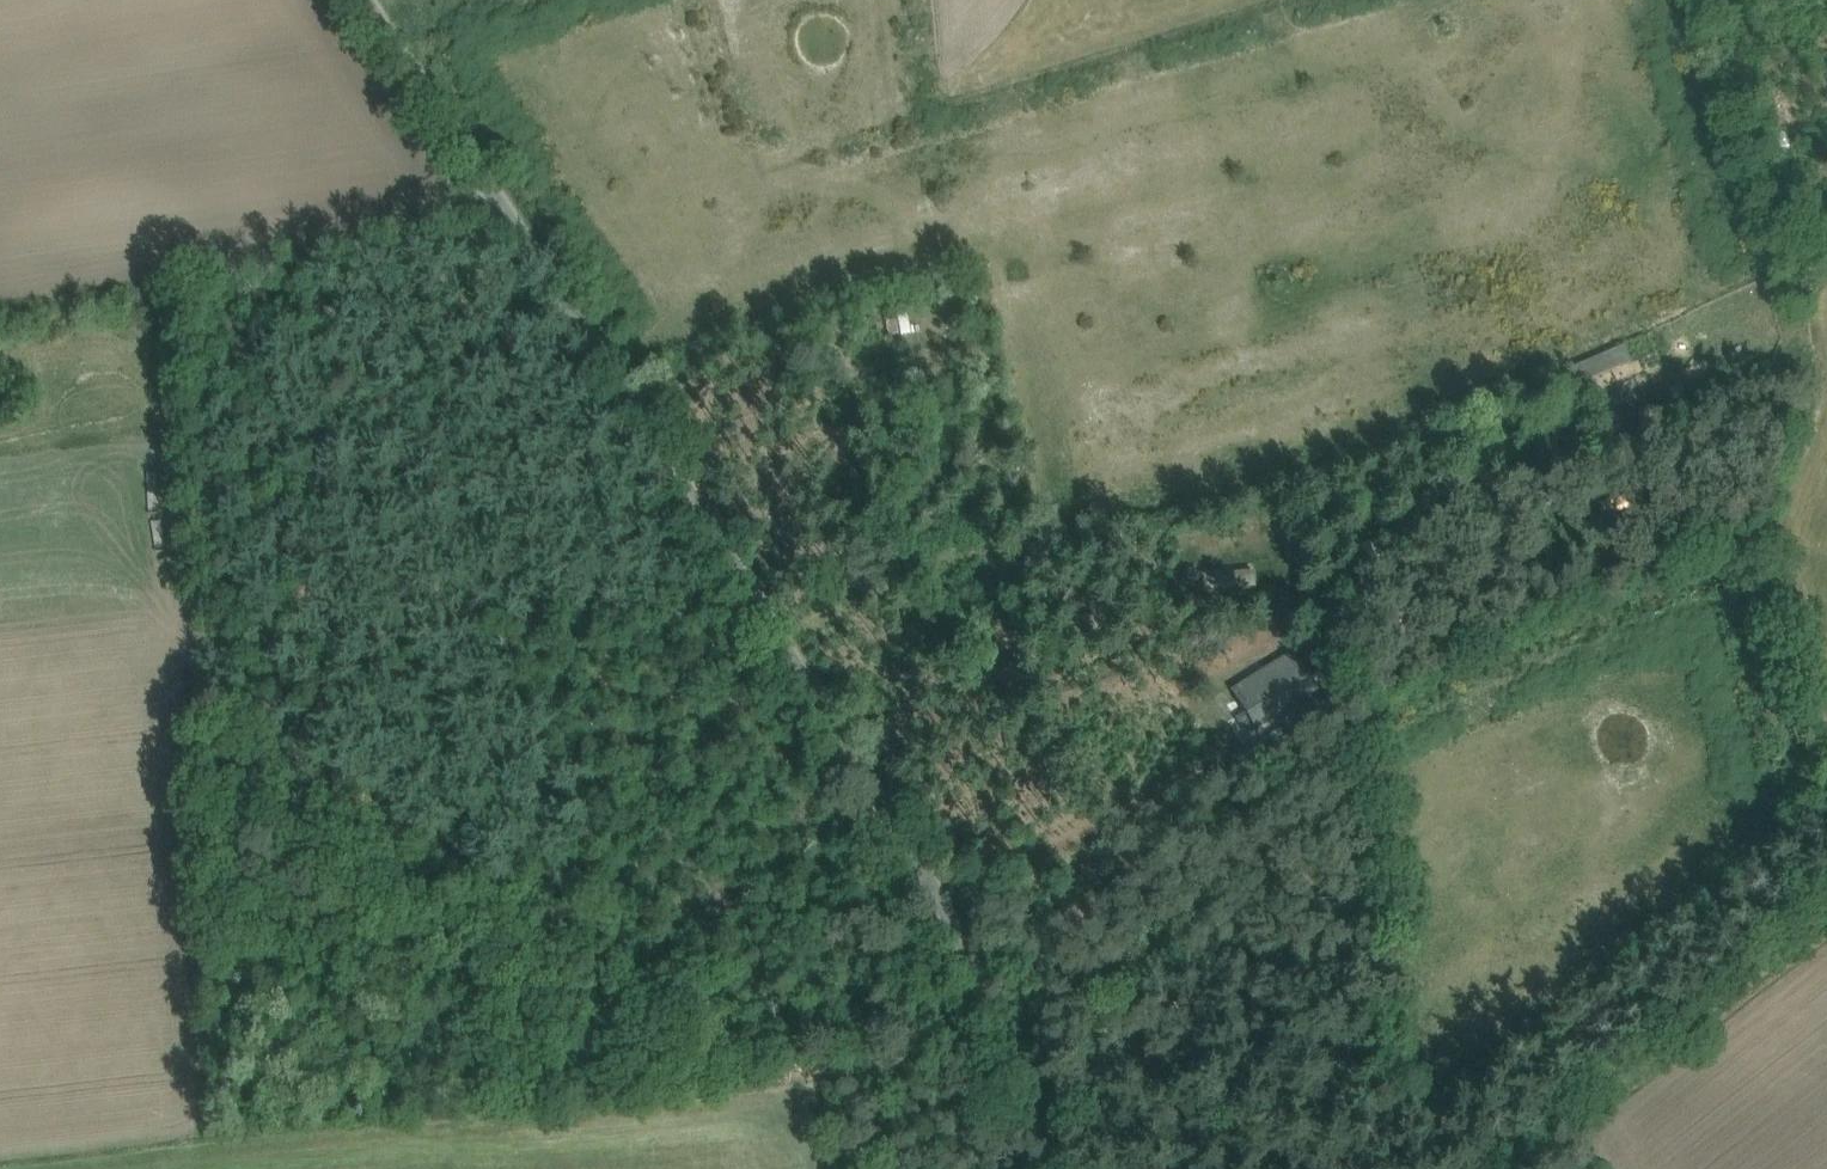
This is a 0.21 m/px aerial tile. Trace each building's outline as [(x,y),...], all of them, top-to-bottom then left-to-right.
[(1581,393),(1639,365),(1631,349),(1573,377),(1581,393)] [(1255,587),(1253,571),(1202,575),(1203,591),(1255,587)] [(1232,690),(1256,729),(1258,729),(1256,727),(1315,690),(1316,692),(1317,691),(1293,652),(1232,690)]
